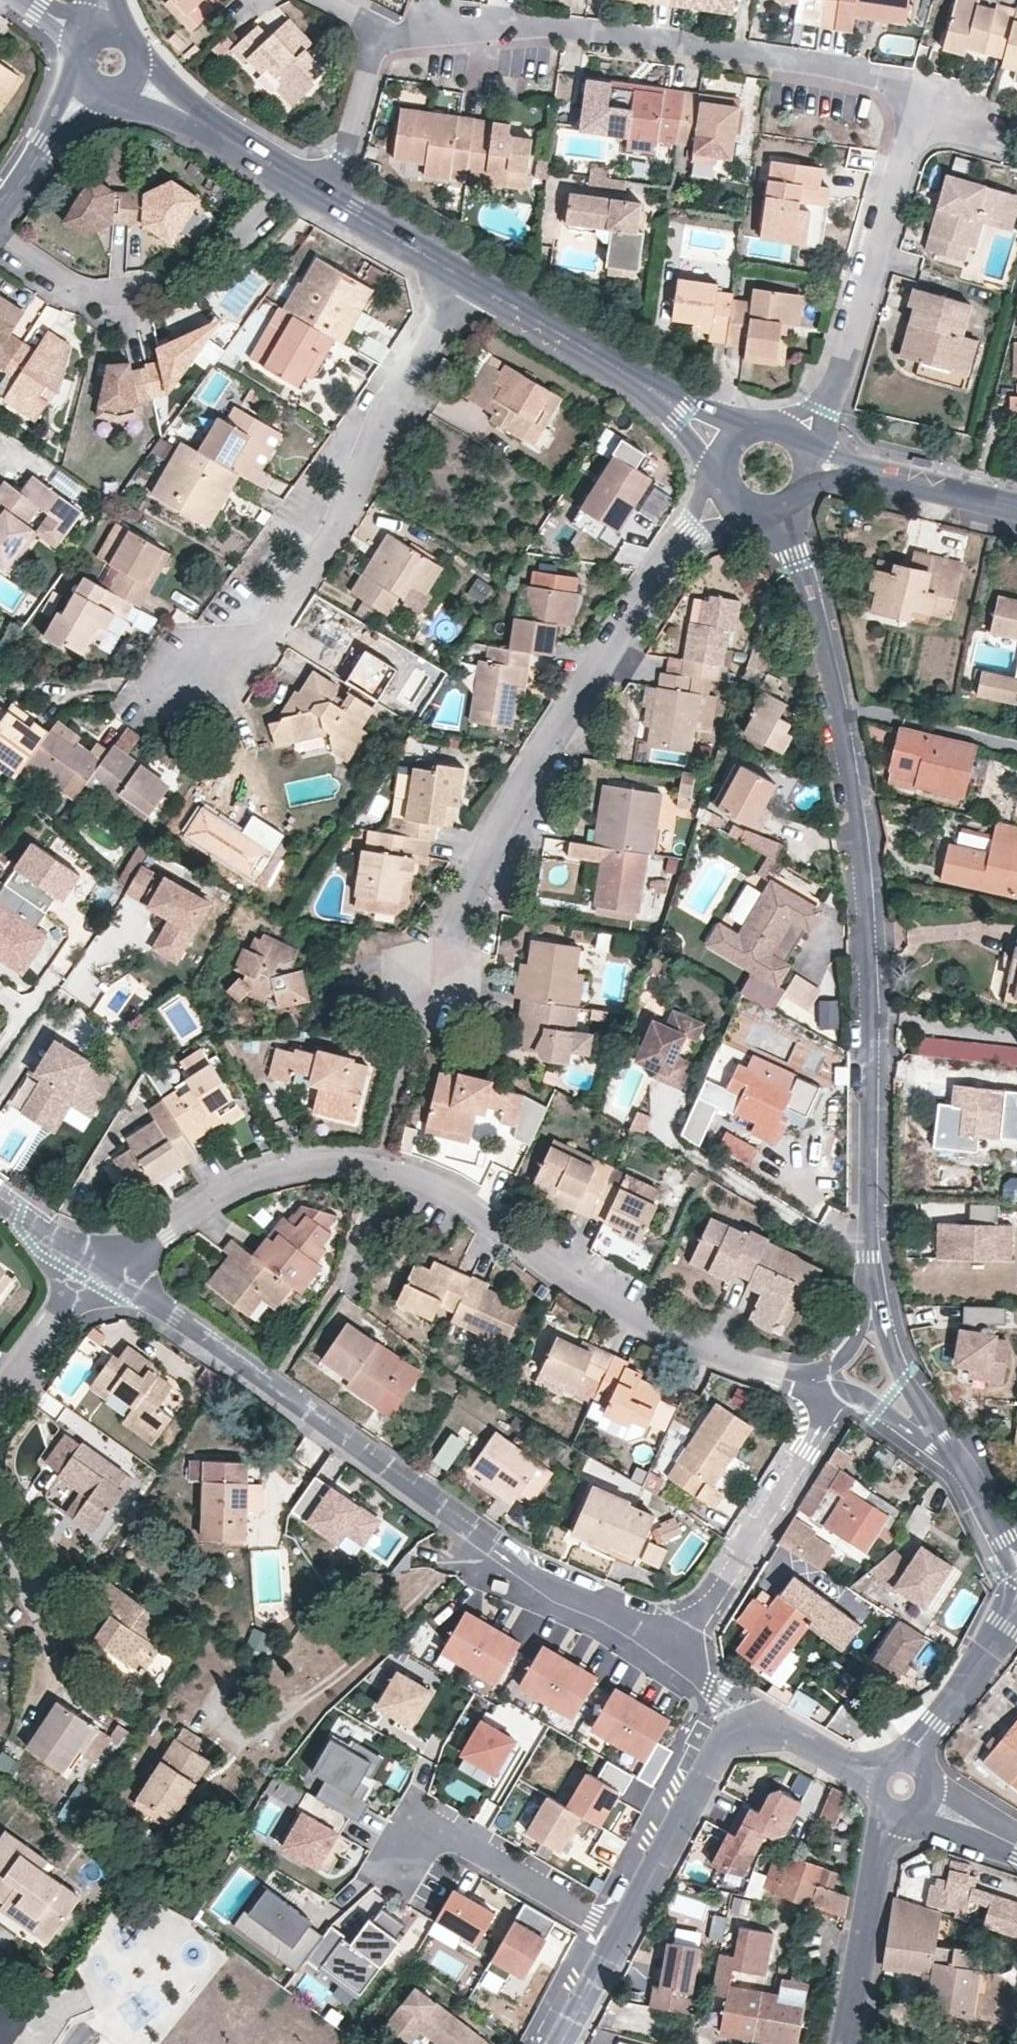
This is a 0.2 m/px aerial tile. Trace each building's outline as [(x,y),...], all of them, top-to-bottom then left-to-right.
[(168,3),(182,18),(188,12),(176,0),(172,0),(168,3)] [(188,12),(182,18),(192,29),(214,8),(207,0),(176,0),(188,12)] [(688,7),(736,14),(737,6),(697,0),(688,0),(688,7)] [(799,7),(822,11),(823,0),(800,0),(800,2),(799,7)] [(822,11),(820,25),(836,28),(840,0),(823,0),(822,11)] [(836,28),(855,30),(857,16),(874,18),(876,7),(908,11),(910,0),(840,0),(836,28)] [(969,38),(986,43),(984,51),(1002,55),(1015,13),(978,3),(979,0),(956,0),(943,46),(966,52),(967,48),(969,38)] [(876,7),(874,18),(907,23),(908,11),(876,7)] [(1015,13),(1002,55),(1001,63),(1016,67),(1016,68),(1016,7),(1015,13)] [(261,71),(267,65),(282,82),(276,88),(291,104),(314,85),(310,81),(323,69),(305,50),(312,43),(290,19),(270,37),(259,24),(242,38),(231,49),(241,60),(246,55),(261,71)] [(969,38),(967,48),(984,52),(984,51),(986,43),(969,38)] [(9,88),(19,74),(0,61),(0,83),(9,88)] [(276,88),(282,82),(267,65),(261,71),(276,88)] [(663,89),(663,96),(631,91),(631,84),(588,79),(581,130),(624,137),(625,130),(657,134),(657,139),(678,142),(685,92),(663,89)] [(631,84),(631,91),(663,96),(663,89),(631,84)] [(733,156),(740,106),(699,100),(701,94),(685,92),(678,142),(695,144),(693,157),(715,161),(717,161),(717,154),(733,156)] [(701,94),(699,100),(740,106),(741,100),(701,94)] [(394,157),(404,159),(424,162),(423,174),(450,178),(452,166),(467,168),(475,119),(400,109),(394,157)] [(526,188),(532,139),(509,136),(510,123),(475,119),(467,168),(472,169),(500,173),(499,186),(526,188)] [(625,130),(624,137),(656,141),(657,139),(657,134),(625,130)] [(821,163),(772,156),(762,226),(805,232),(810,200),(826,202),(828,182),(818,181),(821,163)] [(712,181),(715,161),(693,157),(690,177),(712,181)] [(604,164),(589,162),(587,175),(602,178),(604,164)] [(472,169),(470,188),(497,192),(499,186),(500,173),(472,169)] [(196,188),(168,172),(144,192),(129,191),(128,219),(143,219),(152,224),(171,234),(179,220),(182,222),(194,201),(191,199),(196,188)] [(967,260),(972,243),(981,212),(1006,219),(1014,192),(950,173),(945,190),(949,191),(946,206),(940,205),(928,248),(967,260)] [(84,187),(81,188),(73,201),(74,203),(65,217),(85,231),(99,224),(105,221),(111,218),(128,219),(129,191),(115,191),(91,177),(84,187)] [(564,217),(569,218),(573,187),(568,187),(564,217)] [(645,205),(646,198),(573,187),(569,218),(570,217),(614,223),(612,236),(610,262),(612,262),(638,266),(642,265),(648,225),(641,224),(643,215),(649,216),(650,209),(648,206),(645,205)] [(949,191),(945,190),(940,205),(946,206),(949,191)] [(987,223),(1011,230),(1016,212),(1016,193),(1014,192),(1006,219),(981,212),(972,243),(980,245),(987,223)] [(805,232),(821,234),(826,202),(810,200),(805,232)] [(570,224),(600,228),(600,235),(612,236),(614,223),(570,217),(570,224)] [(149,229),(152,224),(143,219),(141,225),(149,229)] [(108,227),(105,221),(99,224),(101,230),(108,227)] [(350,326),(344,322),(354,303),(361,307),(372,286),(318,257),(303,283),(300,281),(284,307),(337,337),(342,340),(350,326)] [(612,262),(611,271),(637,274),(638,266),(612,262)] [(674,320),(694,323),(711,325),(710,333),(710,340),(727,343),(733,301),(733,295),(716,292),(717,283),(679,279),(674,320)] [(920,288),(913,286),(908,303),(915,305),(920,288)] [(795,294),(755,288),(752,304),(733,301),(727,343),(727,345),(746,348),(746,354),(778,357),(783,325),(791,326),(795,294)] [(920,288),(915,305),(901,355),(916,359),(958,372),(968,335),(961,333),(970,302),(920,288)] [(0,291),(0,363),(4,366),(18,345),(7,337),(12,330),(18,322),(14,320),(23,306),(0,291)] [(803,295),(795,294),(791,326),(800,328),(803,295)] [(344,322),(350,326),(361,307),(354,303),(344,322)] [(314,377),(337,337),(284,307),(280,305),(251,358),(299,385),(306,373),(314,377)] [(27,309),(23,306),(14,320),(18,322),(27,309)] [(203,326),(208,339),(222,318),(203,326)] [(710,333),(711,325),(694,323),(693,332),(710,333)] [(152,398),(167,395),(191,362),(208,339),(203,326),(158,343),(160,356),(161,365),(147,368),(147,374),(152,398)] [(43,353),(40,359),(32,354),(18,345),(4,366),(19,375),(5,395),(38,417),(50,399),(41,393),(48,382),(57,388),(60,390),(72,342),(50,327),(37,346),(35,349),(43,353)] [(18,345),(23,338),(12,330),(7,337),(18,345)] [(958,372),(970,375),(980,339),(968,335),(958,372)] [(23,338),(18,345),(32,354),(35,349),(37,346),(23,338)] [(40,359),(43,353),(35,349),(32,354),(40,359)] [(467,397),(488,361),(493,354),(488,351),(462,394),(467,397)] [(493,354),(488,361),(502,370),(507,362),(493,354)] [(777,365),(778,357),(746,354),(745,360),(777,365)] [(453,361),(444,355),(436,369),(444,375),(453,361)] [(146,364),(147,368),(161,365),(160,356),(145,360),(146,364)] [(958,372),(916,359),(912,371),(955,384),(958,372)] [(130,360),(107,364),(94,417),(119,424),(141,419),(140,404),(153,402),(152,398),(147,374),(134,377),(132,368),(130,360)] [(489,410),(497,397),(503,401),(495,414),(492,420),(523,437),(534,419),(540,422),(548,410),(542,406),(552,391),(534,379),(533,382),(522,375),(523,372),(507,362),(502,370),(488,361),(467,397),(489,410)] [(132,368),(134,377),(147,374),(147,368),(146,364),(132,368)] [(41,393),(50,399),(57,388),(48,382),(41,393)] [(540,422),(534,419),(523,437),(534,444),(563,397),(552,391),(542,406),(548,410),(540,422)] [(489,410),(495,414),(503,401),(497,397),(489,410)] [(237,406),(228,420),(221,416),(200,450),(239,472),(245,476),(253,463),(274,426),(237,406)] [(253,463),(263,468),(283,432),(274,426),(253,463)] [(608,454),(620,435),(607,427),(595,446),(608,454)] [(624,435),(613,452),(615,453),(636,467),(647,450),(624,435)] [(203,521),(217,496),(224,500),(239,472),(200,450),(183,440),(154,493),(203,521)] [(636,467),(615,453),(582,507),(607,523),(618,530),(638,499),(643,502),(657,480),(636,467)] [(6,565),(34,525),(29,522),(41,504),(52,512),(70,525),(83,506),(35,471),(24,487),(7,476),(0,486),(0,561),(6,565)] [(203,521),(210,525),(224,500),(217,496),(203,521)] [(638,499),(618,530),(623,533),(643,502),(638,499)] [(607,523),(582,507),(572,521),(598,538),(607,523)] [(52,512),(40,529),(58,542),(70,525),(52,512)] [(128,528),(116,521),(96,555),(109,563),(128,528)] [(6,565),(13,570),(40,529),(34,525),(6,565)] [(128,528),(109,563),(120,569),(110,588),(135,603),(141,606),(165,564),(160,560),(165,548),(130,528),(128,528)] [(400,540),(388,532),(352,590),(388,612),(399,593),(403,596),(412,582),(425,589),(427,590),(442,566),(400,540)] [(165,564),(172,552),(165,548),(160,560),(165,564)] [(874,609),(909,616),(912,606),(948,615),(958,576),(929,570),(932,555),(914,551),(911,566),(892,562),(889,572),(875,569),(872,586),(878,587),(874,609)] [(932,555),(929,570),(958,576),(961,559),(933,553),(932,555)] [(525,617),(557,623),(566,624),(567,621),(575,622),(579,590),(557,588),(559,572),(534,568),(525,617)] [(579,590),(581,575),(559,572),(557,588),(579,590)] [(94,636),(100,624),(108,628),(117,615),(125,620),(135,603),(110,588),(84,573),(63,611),(59,608),(44,636),(62,646),(65,643),(84,653),(94,636)] [(403,596),(416,603),(425,589),(412,582),(403,596)] [(719,663),(723,663),(729,628),(736,628),(740,598),(712,594),(711,599),(707,623),(698,621),(691,620),(685,657),(690,658),(688,674),(710,678),(733,681),(734,672),(722,670),(719,668),(719,663)] [(999,595),(991,631),(1016,636),(1016,599),(999,595)] [(698,621),(707,623),(711,599),(702,598),(698,621)] [(557,623),(525,617),(516,616),(511,647),(522,649),(532,650),(552,653),(557,623)] [(108,628),(100,624),(94,636),(101,640),(108,628)] [(792,722),(779,715),(786,701),(781,698),(785,689),(778,686),(782,678),(773,673),(780,660),(768,652),(770,647),(756,640),(749,664),(765,674),(759,685),(763,687),(749,713),(752,715),(744,730),(782,752),(792,734),(787,731),(792,722)] [(511,647),(489,644),(487,658),(480,658),(472,720),(513,726),(516,695),(521,663),(530,664),(532,650),(522,649),(511,647)] [(364,650),(346,681),(379,701),(397,672),(364,650)] [(667,671),(682,673),(688,674),(690,658),(685,657),(670,655),(667,671)] [(525,696),(530,664),(521,663),(516,695),(525,696)] [(1016,670),(1015,677),(983,670),(977,694),(1016,703),(1016,668),(1016,670)] [(348,692),(344,697),(338,694),(339,685),(315,670),(301,691),(297,688),(279,719),(271,722),(276,745),(301,741),(300,733),(325,728),(331,734),(332,739),(332,744),(333,751),(347,760),(367,730),(363,727),(375,709),(369,706),(365,702),(358,696),(347,690),(348,692)] [(661,686),(657,686),(652,728),(650,743),(690,748),(700,691),(708,692),(710,678),(688,674),(682,673),(667,671),(662,670),(661,686)] [(652,728),(657,686),(650,685),(646,711),(649,712),(647,727),(652,728)] [(35,720),(35,718),(13,704),(8,710),(30,726),(35,720)] [(6,759),(1,765),(15,776),(24,764),(49,730),(35,720),(30,726),(8,710),(0,705),(0,755),(6,759)] [(79,741),(83,735),(58,717),(50,728),(76,745),(79,741)] [(964,796),(978,740),(901,721),(889,768),(916,775),(914,783),(964,796)] [(141,736),(127,726),(113,745),(127,755),(141,736)] [(79,741),(76,745),(50,728),(49,730),(24,764),(74,799),(87,781),(103,758),(79,741)] [(331,734),(325,728),(300,733),(301,741),(331,734)] [(639,764),(642,749),(613,744),(611,760),(639,764)] [(144,821),(170,785),(127,755),(113,745),(103,758),(87,781),(144,821)] [(438,823),(446,824),(448,804),(455,804),(460,805),(466,766),(437,761),(436,768),(413,765),(403,833),(429,837),(436,838),(438,823)] [(776,781),(740,763),(718,805),(754,825),(776,781)] [(914,783),(916,775),(889,768),(887,777),(886,781),(913,788),(914,783)] [(599,809),(608,810),(612,784),(604,783),(599,809)] [(660,791),(612,784),(608,810),(599,809),(594,844),(647,853),(652,853),(660,791)] [(446,824),(452,825),(455,804),(448,804),(446,824)] [(182,838),(255,885),(285,836),(253,816),(243,832),(201,807),(182,838)] [(60,818),(57,822),(63,828),(66,823),(60,818)] [(998,821),(994,838),(960,830),(958,843),(951,842),(945,868),(970,874),(968,884),(1016,895),(1016,826),(998,821)] [(783,842),(745,824),(738,838),(777,858),(783,842)] [(399,900),(402,875),(412,876),(415,857),(426,858),(429,837),(403,833),(369,828),(367,848),(363,848),(357,894),(397,900),(399,900)] [(82,872),(35,840),(6,883),(47,911),(58,895),(64,899),(82,872)] [(568,853),(601,858),(595,904),(639,910),(647,853),(594,844),(571,840),(568,853)] [(154,845),(142,841),(118,877),(129,887),(144,862),(154,845)] [(765,879),(775,860),(767,856),(757,874),(765,879)] [(185,947),(212,902),(160,871),(159,872),(144,862),(129,887),(126,890),(142,899),(145,894),(153,898),(149,904),(170,916),(161,932),(185,947)] [(945,868),(943,878),(968,884),(970,874),(945,868)] [(412,876),(402,875),(399,900),(408,901),(412,876)] [(783,959),(805,922),(810,925),(820,908),(770,878),(739,931),(725,922),(719,924),(711,936),(713,943),(754,967),(777,981),(788,962),(783,959)] [(47,911),(6,883),(0,891),(0,955),(23,971),(47,936),(36,928),(47,911)] [(149,904),(153,898),(145,894),(142,899),(149,904)] [(357,894),(355,907),(396,912),(397,900),(357,894)] [(397,900),(396,912),(408,901),(399,900),(397,900)] [(185,947),(161,932),(153,946),(177,960),(185,947)] [(244,946),(235,967),(247,971),(244,978),(240,975),(229,987),(241,999),(248,993),(264,999),(267,995),(275,992),(279,1004),(280,1006),(308,998),(302,968),(297,970),(294,960),(298,948),(263,933),(261,937),(255,935),(249,947),(244,946)] [(578,1005),(583,971),(576,970),(579,943),(534,937),(530,961),(527,982),(517,981),(515,981),(513,996),(521,997),(578,1005)] [(1015,944),(1007,979),(1016,981),(1016,944),(1015,944)] [(530,961),(520,960),(517,981),(527,982),(530,961)] [(785,986),(777,981),(754,967),(742,987),(773,1006),(785,986)] [(785,988),(783,991),(810,1003),(819,985),(801,977),(794,992),(785,988)] [(267,995),(264,999),(279,1004),(275,992),(267,995)] [(521,1015),(518,1032),(527,1033),(525,1046),(524,1050),(540,1052),(546,1060),(558,1062),(558,1055),(564,1049),(570,1050),(571,1045),(578,1005),(521,997),(519,1015),(521,1015)] [(840,1028),(839,998),(820,999),(821,1028),(840,1028)] [(578,1005),(571,1045),(586,1048),(593,1007),(578,1005)] [(637,1054),(656,1063),(667,1069),(664,1075),(680,1083),(692,1058),(677,1051),(687,1031),(698,1035),(706,1019),(676,1005),(669,1020),(656,1014),(637,1054)] [(527,1033),(518,1032),(517,1045),(525,1046),(527,1033)] [(923,1038),(921,1056),(1016,1065),(1016,1047),(923,1038)] [(55,1116),(67,1095),(94,1112),(114,1077),(55,1041),(33,1075),(39,1079),(19,1114),(40,1127),(48,1112),(55,1116)] [(190,1075),(187,1077),(195,1088),(183,1095),(180,1089),(163,1099),(182,1129),(183,1129),(217,1108),(224,1119),(226,1122),(243,1110),(202,1047),(181,1061),(190,1075)] [(292,1069),(313,1074),(322,1076),(319,1086),(314,1111),(354,1120),(368,1065),(355,1061),(356,1058),(319,1048),(317,1052),(296,1047),(295,1050),(279,1047),(271,1076),(289,1080),(292,1069)] [(558,1062),(568,1064),(570,1050),(564,1049),(558,1055),(558,1062)] [(747,1065),(739,1061),(726,1088),(741,1095),(734,1110),(764,1125),(760,1135),(776,1142),(792,1109),(786,1106),(791,1094),(788,1092),(796,1076),(753,1054),(747,1065)] [(667,1069),(656,1063),(653,1070),(664,1075),(667,1069)] [(1005,1069),(1003,1088),(1016,1089),(1016,1070),(1005,1069)] [(493,1080),(458,1071),(457,1075),(440,1071),(427,1123),(471,1133),(477,1113),(478,1104),(488,1105),(503,1109),(501,1121),(516,1124),(522,1094),(492,1087),(493,1080)] [(310,1085),(319,1086),(322,1076),(313,1074),(310,1085)] [(697,1093),(734,1110),(741,1095),(726,1088),(704,1078),(697,1093)] [(1003,1088),(950,1082),(948,1103),(935,1102),(931,1131),(979,1136),(1001,1139),(1002,1136),(1016,1137),(1016,1135),(1016,1089),(1003,1088)] [(548,1107),(522,1094),(514,1138),(531,1144),(548,1107)] [(55,1116),(59,1118),(69,1105),(90,1117),(94,1112),(67,1095),(55,1116)] [(149,1109),(156,1119),(128,1138),(134,1148),(116,1159),(137,1193),(155,1181),(155,1180),(151,1173),(179,1154),(184,1160),(198,1151),(191,1141),(183,1129),(182,1129),(163,1099),(149,1109)] [(718,1106),(701,1099),(690,1124),(707,1132),(718,1106)] [(486,1114),(488,1105),(478,1104),(477,1113),(486,1114)] [(183,1129),(191,1141),(224,1119),(217,1108),(183,1129)] [(55,1116),(48,1112),(40,1127),(51,1133),(59,1118),(55,1116)] [(644,1141),(656,1120),(644,1113),(633,1134),(644,1141)] [(427,1123),(425,1132),(469,1142),(471,1133),(427,1123)] [(749,1162),(757,1147),(726,1130),(718,1145),(749,1162)] [(978,1151),(979,1136),(931,1131),(930,1145),(978,1151)] [(590,1211),(601,1187),(589,1181),(595,1167),(551,1145),(535,1181),(549,1188),(563,1195),(560,1201),(588,1215),(590,1211)] [(151,1173),(155,1180),(184,1160),(179,1154),(151,1173)] [(652,1201),(658,1187),(626,1173),(619,1186),(652,1201)] [(1016,1198),(1016,1176),(1011,1176),(1004,1182),(1004,1198),(1016,1198)] [(601,1187),(590,1211),(622,1226),(620,1231),(639,1240),(656,1203),(652,1201),(619,1186),(605,1180),(601,1187)] [(549,1188),(547,1194),(560,1201),(563,1195),(549,1188)] [(1013,1257),(1014,1222),(998,1221),(999,1201),(970,1201),(970,1216),(970,1221),(960,1220),(938,1220),(937,1235),(947,1235),(947,1256),(1013,1257)] [(301,1291),(321,1264),(317,1260),(326,1249),(321,1244),(331,1233),(327,1228),(337,1214),(301,1205),(289,1220),(273,1240),(268,1236),(253,1254),(292,1285),(301,1291)] [(748,1233),(711,1215),(692,1256),(714,1266),(712,1270),(728,1279),(732,1269),(751,1278),(769,1239),(770,1237),(751,1228),(748,1233)] [(289,1220),(283,1216),(268,1236),(273,1240),(289,1220)] [(947,1256),(947,1235),(937,1235),(937,1255),(947,1256)] [(274,1308),(292,1285),(253,1254),(232,1238),(224,1249),(231,1254),(210,1284),(249,1314),(261,1299),(274,1308)] [(774,1327),(777,1321),(796,1282),(814,1291),(824,1270),(806,1262),(797,1253),(769,1239),(751,1278),(747,1284),(761,1292),(750,1316),(774,1327)] [(714,1266),(692,1256),(690,1261),(712,1270),(714,1266)] [(434,1261),(429,1271),(450,1280),(455,1270),(434,1261)] [(455,1270),(450,1280),(429,1271),(415,1264),(398,1301),(433,1317),(439,1304),(454,1312),(470,1277),(455,1270)] [(7,1271),(0,1280),(0,1290),(2,1292),(13,1276),(7,1271)] [(454,1312),(450,1321),(504,1345),(522,1305),(488,1288),(490,1283),(472,1274),(470,1277),(454,1312)] [(777,1321),(788,1326),(803,1294),(818,1302),(821,1294),(814,1291),(796,1282),(777,1321)] [(1003,1379),(1009,1341),(993,1338),(994,1334),(992,1334),(992,1327),(986,1324),(986,1321),(1004,1322),(1005,1306),(964,1304),(963,1321),(970,1323),(969,1331),(961,1329),(956,1362),(969,1364),(987,1367),(985,1376),(1003,1379)] [(969,1331),(970,1323),(963,1321),(961,1329),(969,1331)] [(402,1369),(372,1351),(377,1343),(347,1324),(323,1358),(351,1378),(348,1384),(378,1405),(402,1369)] [(567,1381),(578,1386),(584,1374),(600,1381),(613,1355),(595,1348),(592,1353),(587,1351),(557,1337),(542,1369),(567,1381)] [(372,1351),(402,1369),(378,1405),(395,1416),(423,1375),(377,1343),(372,1351)] [(98,1378),(114,1390),(136,1406),(130,1414),(159,1436),(172,1418),(160,1409),(175,1388),(149,1369),(153,1365),(128,1347),(120,1357),(115,1354),(98,1378)] [(661,1395),(637,1385),(640,1378),(642,1374),(625,1367),(627,1362),(613,1355),(600,1381),(592,1400),(608,1408),(606,1413),(629,1424),(631,1420),(639,1402),(654,1409),(661,1395)] [(985,1376),(987,1367),(969,1364),(967,1373),(985,1376)] [(592,1400),(600,1381),(584,1374),(578,1386),(567,1381),(564,1389),(591,1401),(592,1400)] [(98,1378),(91,1387),(108,1399),(114,1390),(98,1378)] [(661,1395),(663,1390),(640,1378),(637,1385),(661,1395)] [(642,1435),(654,1409),(639,1402),(631,1420),(629,1424),(606,1413),(608,1408),(592,1400),(591,1401),(585,1414),(599,1420),(597,1426),(627,1440),(642,1435)] [(752,1426),(716,1403),(669,1477),(697,1496),(712,1505),(721,1492),(719,1490),(712,1486),(730,1459),(752,1426)] [(130,1414),(123,1423),(153,1444),(159,1436),(130,1414)] [(447,1468),(467,1442),(454,1433),(434,1459),(447,1468)] [(471,1467),(485,1476),(501,1488),(498,1493),(512,1503),(520,1492),(537,1467),(540,1463),(495,1433),(471,1467)] [(49,1463),(62,1473),(91,1495),(76,1518),(97,1532),(126,1490),(120,1486),(128,1475),(83,1443),(81,1445),(68,1436),(49,1463)] [(900,1510),(863,1487),(857,1481),(852,1476),(845,1472),(842,1469),(851,1453),(838,1446),(798,1509),(865,1551),(877,1532),(883,1536),(900,1510)] [(712,1486),(719,1490),(737,1463),(730,1459),(712,1486)] [(204,1539),(246,1540),(247,1510),(247,1481),(248,1461),(189,1460),(189,1480),(205,1480),(204,1539)] [(532,1501),(549,1475),(537,1467),(520,1492),(532,1501)] [(134,1479),(128,1475),(120,1486),(126,1490),(134,1479)] [(379,1519),(315,1475),(292,1509),(337,1540),(344,1529),(364,1542),(379,1519)] [(485,1476),(481,1481),(498,1493),(501,1488),(485,1476)] [(260,1511),(260,1482),(247,1481),(247,1510),(260,1511)] [(610,1548),(612,1544),(637,1555),(654,1516),(628,1505),(630,1502),(592,1486),(572,1532),(610,1548)] [(649,1527),(656,1543),(680,1534),(674,1517),(649,1527)] [(793,1518),(778,1542),(821,1568),(833,1550),(798,1528),(800,1523),(793,1518)] [(640,1560),(657,1568),(665,1549),(648,1541),(640,1560)] [(925,1607),(952,1566),(921,1546),(912,1559),(916,1562),(913,1567),(909,1564),(894,1547),(870,1568),(890,1590),(894,1587),(925,1607)] [(493,1577),(490,1588),(507,1593),(510,1582),(493,1577)] [(859,1591),(833,1577),(821,1598),(847,1612),(859,1591)] [(769,1608),(767,1606),(772,1599),(759,1589),(736,1621),(751,1633),(740,1649),(763,1667),(782,1641),(790,1647),(821,1604),(790,1581),(769,1608)] [(110,1582),(96,1604),(111,1615),(94,1640),(126,1662),(132,1654),(148,1664),(160,1647),(154,1643),(168,1622),(110,1582)] [(878,1628),(887,1609),(865,1598),(855,1617),(878,1628)] [(519,1642),(463,1610),(442,1650),(497,1682),(519,1642)] [(882,1683),(891,1687),(924,1637),(899,1621),(861,1682),(875,1692),(882,1683)] [(790,1647),(782,1641),(763,1667),(770,1672),(790,1647)] [(597,1677),(541,1644),(519,1685),(574,1717),(597,1677)] [(777,1683),(799,1655),(790,1647),(770,1672),(763,1667),(760,1671),(777,1683)] [(132,1654),(126,1662),(142,1673),(148,1664),(132,1654)] [(435,1692),(402,1673),(381,1707),(414,1726),(435,1692)] [(849,1697),(861,1682),(849,1674),(838,1690),(849,1697)] [(670,1720),(614,1687),(591,1727),(647,1759),(657,1741),(670,1720)] [(809,1716),(818,1701),(798,1688),(788,1703),(809,1716)] [(94,1724),(59,1701),(28,1747),(63,1770),(78,1747),(84,1751),(82,1755),(97,1764),(111,1742),(123,1750),(134,1733),(118,1723),(110,1735),(99,1728),(98,1731),(92,1727),(94,1724)] [(516,1738),(483,1719),(463,1753),(496,1772),(516,1738)] [(983,1761),(1010,1784),(1016,1775),(1016,1720),(983,1761)] [(139,1797),(171,1817),(210,1759),(198,1752),(204,1740),(184,1728),(139,1797)] [(350,1743),(334,1734),(331,1737),(351,1749),(356,1741),(353,1739),(350,1743)] [(373,1777),(384,1758),(356,1741),(351,1749),(331,1737),(312,1770),(326,1779),(317,1795),(352,1816),(360,1820),(371,1802),(366,1800),(363,1798),(370,1786),(362,1781),(366,1774),(373,1777)] [(652,1786),(673,1750),(657,1741),(647,1759),(637,1777),(652,1786)] [(589,1771),(568,1807),(594,1821),(599,1824),(619,1790),(623,1793),(634,1775),(608,1760),(598,1777),(589,1771)] [(377,1780),(373,1777),(366,1774),(362,1781),(370,1786),(363,1798),(366,1800),(377,1780)] [(849,1794),(833,1787),(820,1822),(835,1827),(849,1794)] [(787,1833),(804,1800),(781,1789),(772,1791),(761,1811),(745,1802),(737,1816),(767,1832),(774,1836),(787,1833)] [(317,1795),(309,1790),(299,1809),(305,1812),(285,1846),(331,1873),(343,1853),(347,1856),(356,1841),(342,1833),(352,1816),(317,1795)] [(568,1807),(549,1795),(528,1831),(560,1849),(568,1836),(573,1828),(577,1830),(586,1835),(594,1821),(568,1807)] [(745,1874),(767,1832),(737,1816),(713,1862),(726,1869),(745,1874)] [(613,1864),(626,1838),(605,1827),(592,1852),(613,1864)] [(572,1838),(577,1830),(573,1828),(568,1836),(572,1838)] [(0,1839),(0,1897),(5,1901),(1,1909),(49,1942),(79,1897),(42,1869),(48,1861),(6,1831),(0,1839)] [(79,1834),(74,1842),(85,1849),(90,1842),(79,1834)] [(788,1854),(775,1891),(857,1921),(862,1898),(836,1889),(840,1873),(788,1854)] [(983,1925),(1016,1936),(1016,1900),(973,1885),(973,1884),(976,1885),(979,1875),(971,1873),(972,1863),(953,1859),(948,1876),(941,1875),(940,1883),(929,1881),(925,1901),(957,1908),(956,1914),(967,1916),(970,1902),(989,1907),(983,1925)] [(751,1870),(746,1893),(762,1896),(767,1873),(751,1870)] [(244,1931),(262,1906),(256,1902),(268,1886),(263,1882),(233,1923),(244,1931)] [(324,1933),(310,1923),(297,1913),(300,1909),(268,1886),(256,1902),(262,1906),(244,1931),(297,1970),(304,1961),(306,1958),(324,1933)] [(495,1913),(453,1888),(437,1916),(464,1932),(460,1939),(475,1947),(495,1913)] [(898,1896),(893,1927),(887,1967),(930,1972),(931,1961),(934,1943),(939,1910),(898,1896)] [(524,1974),(556,1920),(525,1901),(486,1967),(507,1979),(513,1967),(524,1974)] [(360,1992),(400,1939),(397,1936),(406,1924),(382,1906),(373,1918),(370,1916),(357,1933),(351,1940),(346,1936),(344,1935),(345,1933),(332,1923),(324,1933),(306,1958),(319,1968),(322,1964),(360,1992)] [(313,1919),(300,1909),(297,1913),(310,1923),(313,1919)] [(725,1937),(727,1914),(712,1912),(710,1935),(725,1937)] [(722,1952),(714,1993),(728,1995),(729,1987),(733,1967),(766,1973),(773,1931),(740,1925),(734,1954),(722,1952)] [(351,1940),(357,1933),(351,1929),(346,1936),(351,1940)] [(689,2011),(702,1945),(677,1940),(674,1955),(669,1954),(663,1985),(656,1983),(652,2004),(689,2011)] [(975,1988),(969,1987),(972,1969),(978,1970),(981,1950),(934,1943),(931,1961),(936,1962),(930,2003),(957,2007),(957,2010),(972,2012),(975,1988)] [(319,1968),(306,1958),(304,1961),(317,1971),(319,1968)] [(360,1992),(322,1964),(319,1968),(357,1996),(360,1992)] [(975,1988),(978,1970),(972,1969),(969,1987),(975,1988)] [(777,1995),(804,2000),(807,1981),(780,1976),(777,1995)] [(415,1985),(383,2029),(403,2043),(408,2043),(421,2027),(444,2043),(495,2043),(415,1985)] [(722,2032),(785,2043),(796,2043),(804,2000),(777,1995),(729,1987),(728,1995),(722,2032)]
